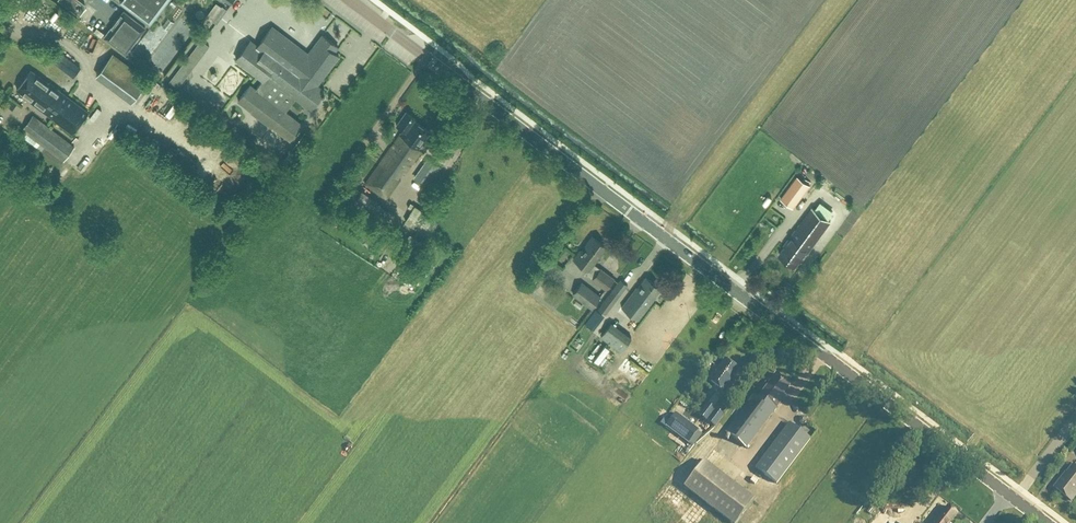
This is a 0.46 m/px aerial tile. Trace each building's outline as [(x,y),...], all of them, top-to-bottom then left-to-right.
[(79,16),(85,8),(84,4),(79,0),(59,0),(79,16)] [(119,2),(148,24),(168,0),(121,0),(119,2)] [(220,6),(215,3),(206,15),(216,23),(226,8),(221,5),(220,6)] [(123,10),(104,36),(125,52),(145,26),(123,10)] [(168,29),(174,21),(168,17),(162,25),(168,29)] [(307,53),(271,26),(257,45),(250,40),(247,45),(246,44),(235,58),(262,79),(255,88),(249,84),(237,100),(252,111),(251,112),(270,126),(271,125),(290,139),(301,123),(286,111),(295,98),(310,109),(324,90),(316,84),(338,54),(333,51),(337,46),(321,34),(307,53)] [(177,87),(208,45),(200,39),(168,81),(177,87)] [(73,76),(80,67),(59,52),(52,61),(73,76)] [(130,101),(146,80),(111,54),(95,75),(130,101)] [(60,106),(51,117),(54,119),(54,120),(71,133),(87,111),(48,82),(48,83),(30,70),(23,79),(60,106)] [(30,102),(51,117),(60,106),(23,79),(16,89),(31,100),(30,102)] [(9,98),(5,104),(12,109),(17,103),(9,98)] [(414,119),(405,112),(396,125),(402,130),(364,182),(386,197),(420,149),(417,147),(429,131),(413,120),(414,119)] [(63,160),(74,146),(32,115),(21,130),(63,160)] [(285,166),(309,134),(305,131),(281,163),(285,166)] [(182,158),(187,153),(180,145),(175,150),(182,158)] [(440,167),(427,158),(414,177),(426,186),(440,167)] [(810,181),(798,172),(781,194),(793,203),(810,181)] [(206,185),(210,179),(203,173),(198,180),(206,185)] [(811,237),(830,212),(811,198),(801,212),(801,213),(805,216),(785,242),(786,243),(778,254),(794,266),(800,258),(801,259),(813,242),(809,239),(811,237)] [(427,236),(437,221),(413,205),(410,210),(404,220),(427,236)] [(592,263),(605,246),(591,236),(580,250),(579,250),(573,258),(587,269),(585,272),(592,277),(592,278),(605,288),(612,278),(599,268),(592,263)] [(651,298),(660,288),(645,276),(636,288),(635,287),(620,306),(637,319),(652,299),(651,298)] [(597,308),(604,313),(626,284),(619,279),(597,308)] [(590,307),(599,296),(582,283),(573,294),(590,307)] [(576,300),(573,303),(580,308),(582,305),(576,300)] [(585,323),(593,328),(599,320),(592,314),(585,323)] [(620,350),(630,337),(609,322),(600,335),(620,350)] [(738,373),(723,362),(717,371),(716,370),(706,384),(711,388),(702,400),(707,403),(697,417),(713,428),(721,417),(712,410),(722,396),(723,396),(730,386),(729,385),(738,373)] [(788,386),(774,376),(767,386),(764,384),(754,398),(752,396),(724,434),(745,449),(779,403),(778,403),(783,396),(782,395),(788,386)] [(696,429),(675,414),(669,423),(666,427),(687,442),(696,429)] [(666,427),(669,423),(663,419),(659,424),(665,429),(666,427)] [(774,485),(808,441),(788,424),(754,469),(774,485)] [(702,462),(682,488),(728,522),(736,522),(753,500),(702,462)] [(1072,466),(1062,478),(1052,490),(1069,503),(1075,494),(1075,469),(1072,466)] [(688,500),(680,507),(687,515),(695,508),(688,500)] [(940,515),(937,513),(930,522),(949,522),(955,516),(945,508),(940,515)]
